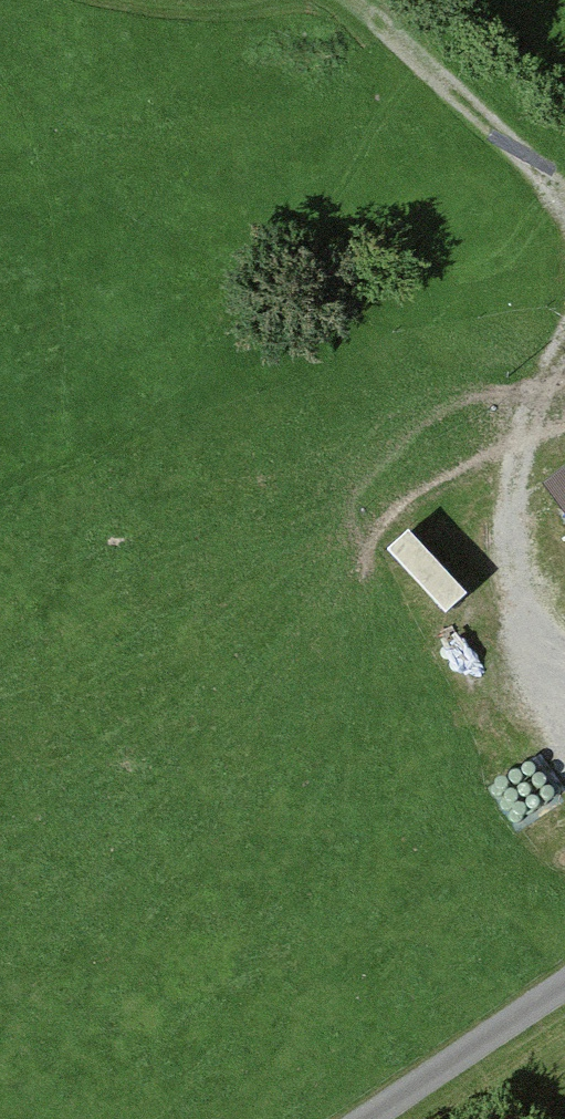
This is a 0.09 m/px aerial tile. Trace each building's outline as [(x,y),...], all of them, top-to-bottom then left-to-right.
[(542,487),(564,519),(564,471),(542,487)]
